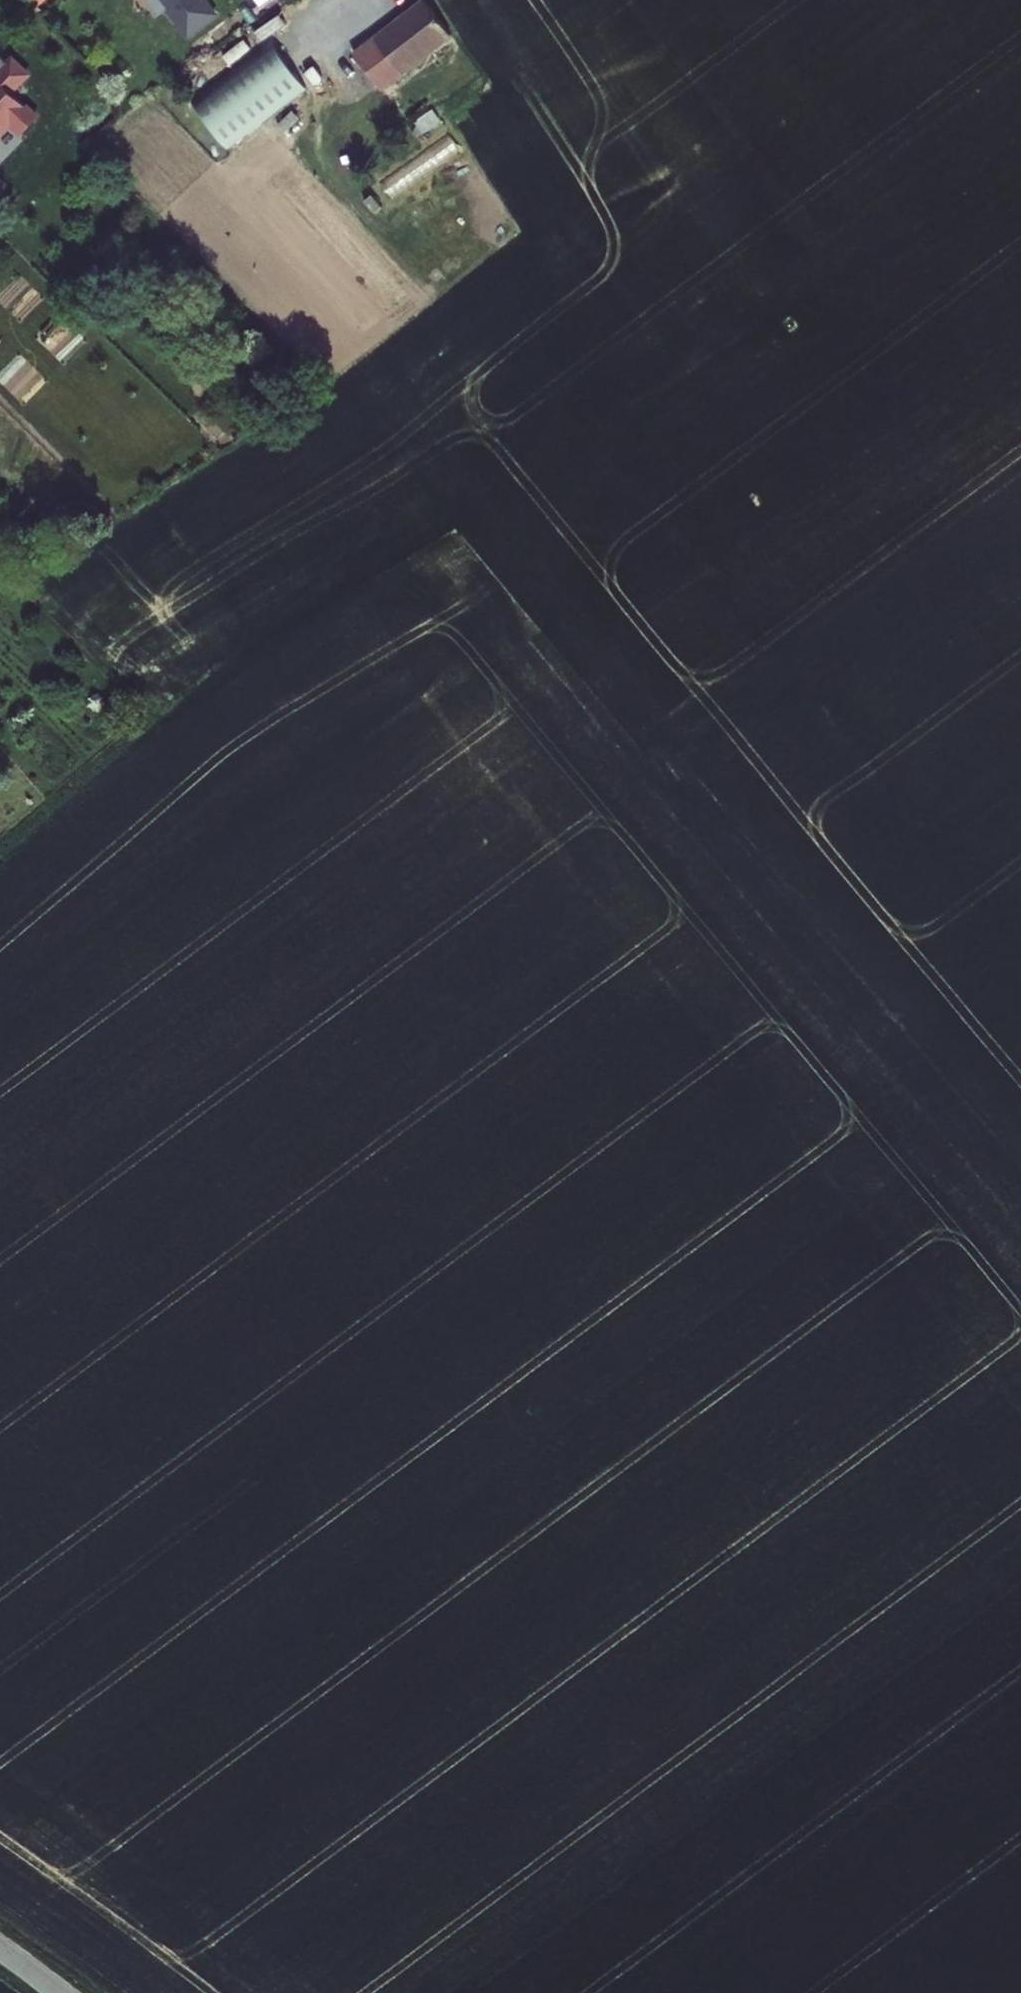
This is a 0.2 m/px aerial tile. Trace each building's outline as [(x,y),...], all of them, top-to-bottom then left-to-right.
[(29,2),(39,12),(51,0),(27,0),(29,2)] [(170,9),(167,11),(187,38),(215,17),(202,0),(164,0),(170,9)] [(453,36),(427,3),(377,40),(403,73),(453,36)] [(403,73),(377,40),(356,57),(381,90),(403,73)] [(275,43),(192,100),(225,148),(308,91),(275,43)] [(11,123),(24,135),(38,120),(12,93),(29,76),(13,61),(9,65),(0,56),(0,134),(11,123)]
